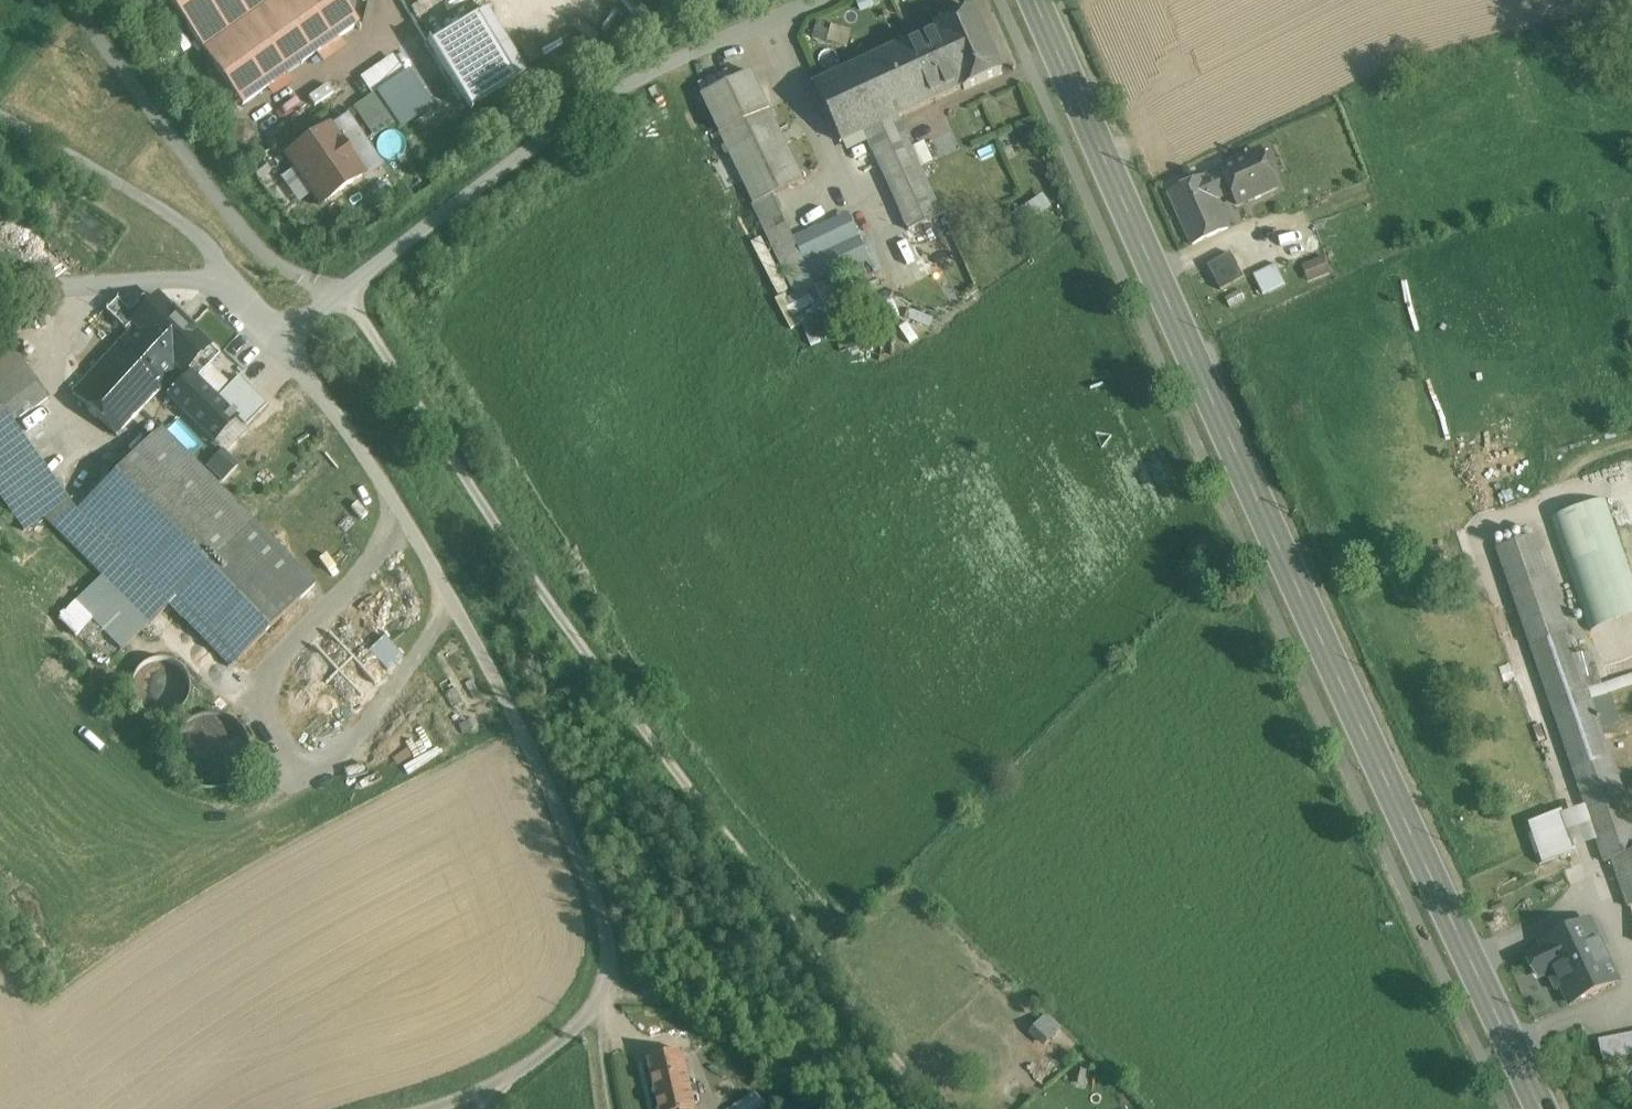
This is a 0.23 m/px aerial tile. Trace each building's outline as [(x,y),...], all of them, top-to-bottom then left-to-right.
[(205,47),(273,0),(172,0),(205,47)] [(205,47),(243,103),(357,25),(361,30),(361,29),(358,24),(341,0),(273,0),(205,47)] [(487,9),(430,44),(469,108),(526,73),(487,9)] [(937,29),(963,88),(965,90),(1003,73),(974,10),(936,27),(937,29)] [(963,88),(937,29),(903,45),(930,103),(963,88)] [(903,45),(816,85),(842,144),(865,134),(899,118),(930,103),(903,45)] [(263,127),(309,97),(293,73),(247,103),(263,127)] [(804,181),(752,73),(703,97),(755,205),(774,196),(804,181)] [(378,92),(356,107),(374,133),(396,118),(378,92)] [(943,216),(899,118),(865,134),(909,232),(943,216)] [(329,126),(287,154),(321,203),(363,175),(329,126)] [(1260,151),(1221,169),(1232,193),(1237,205),(1277,187),(1260,151)] [(1221,169),(1169,193),(1192,245),(1229,229),(1217,200),(1232,193),(1221,169)] [(794,239),(774,196),(755,205),(753,206),(796,297),(816,287),(794,239)] [(849,213),(794,239),(816,287),(871,261),(849,213)] [(1230,254),(1208,266),(1221,291),(1244,278),(1230,254)] [(1309,279),(1332,272),(1327,257),(1305,264),(1309,279)] [(1276,265),(1253,275),(1263,295),(1286,284),(1276,265)] [(137,317),(129,325),(132,328),(130,330),(73,388),(117,431),(169,377),(177,385),(191,371),(187,367),(209,344),(159,295),(137,317)] [(117,297),(106,307),(130,330),(132,328),(129,325),(137,317),(117,297)] [(16,346),(6,331),(0,335),(0,357),(16,346)] [(220,355),(209,344),(187,367),(191,371),(197,377),(220,355)] [(3,403),(39,378),(16,346),(0,357),(0,405),(3,403)] [(197,377),(191,371),(177,385),(168,395),(214,441),(237,418),(238,417),(218,397),(197,377)] [(268,405),(240,376),(218,397),(238,417),(237,418),(246,427),(268,405)] [(3,403),(13,418),(50,393),(39,378),(3,403)] [(0,405),(0,491),(25,527),(45,512),(68,495),(13,418),(3,403),(0,405)] [(254,520),(161,425),(90,493),(184,589),(239,535),(254,520)] [(211,443),(199,455),(214,470),(226,458),(211,443)] [(184,589),(90,493),(76,507),(68,495),(45,512),(103,571),(151,621),(171,602),(177,596),(184,589)] [(1586,631),(1631,619),(1631,583),(1611,501),(1556,515),(1586,631)] [(316,583),(254,520),(239,535),(301,598),(316,583)] [(301,598),(239,535),(184,589),(177,596),(238,659),(301,598)] [(1567,631),(1534,536),(1496,549),(1530,644),(1567,631)] [(125,647),(151,621),(103,571),(77,597),(125,647)] [(238,659),(177,596),(171,602),(232,665),(238,659)] [(1591,699),(1567,631),(1530,644),(1573,769),(1611,756),(1600,727),(1591,699)] [(180,663),(161,656),(142,663),(132,681),(135,700),(151,713),(171,713),(187,700),(190,680),(180,663)] [(1610,693),(1591,699),(1600,727),(1620,720),(1610,693)] [(233,717),(211,711),(189,720),(177,739),(178,762),(192,780),(215,786),(236,778),(249,758),(248,735),(233,717)] [(1573,769),(1605,862),(1613,860),(1631,853),(1631,818),(1611,756),(1573,769)] [(1574,851),(1560,809),(1525,821),(1540,864),(1574,851)] [(1613,860),(1629,908),(1631,907),(1631,853),(1613,860)] [(1580,864),(1568,869),(1574,883),(1586,878),(1580,864)] [(1590,921),(1542,944),(1543,946),(1531,952),(1529,957),(1537,975),(1543,977),(1555,971),(1570,1004),(1619,982),(1603,949),(1608,947),(1601,931),(1596,934),(1590,921)] [(1599,1040),(1604,1062),(1631,1056),(1631,1033),(1599,1040)] [(648,1058),(660,1108),(694,1108),(696,1108),(683,1051),(648,1058)] [(766,1099),(754,1089),(728,1106),(730,1108),(752,1108),(766,1099)]
